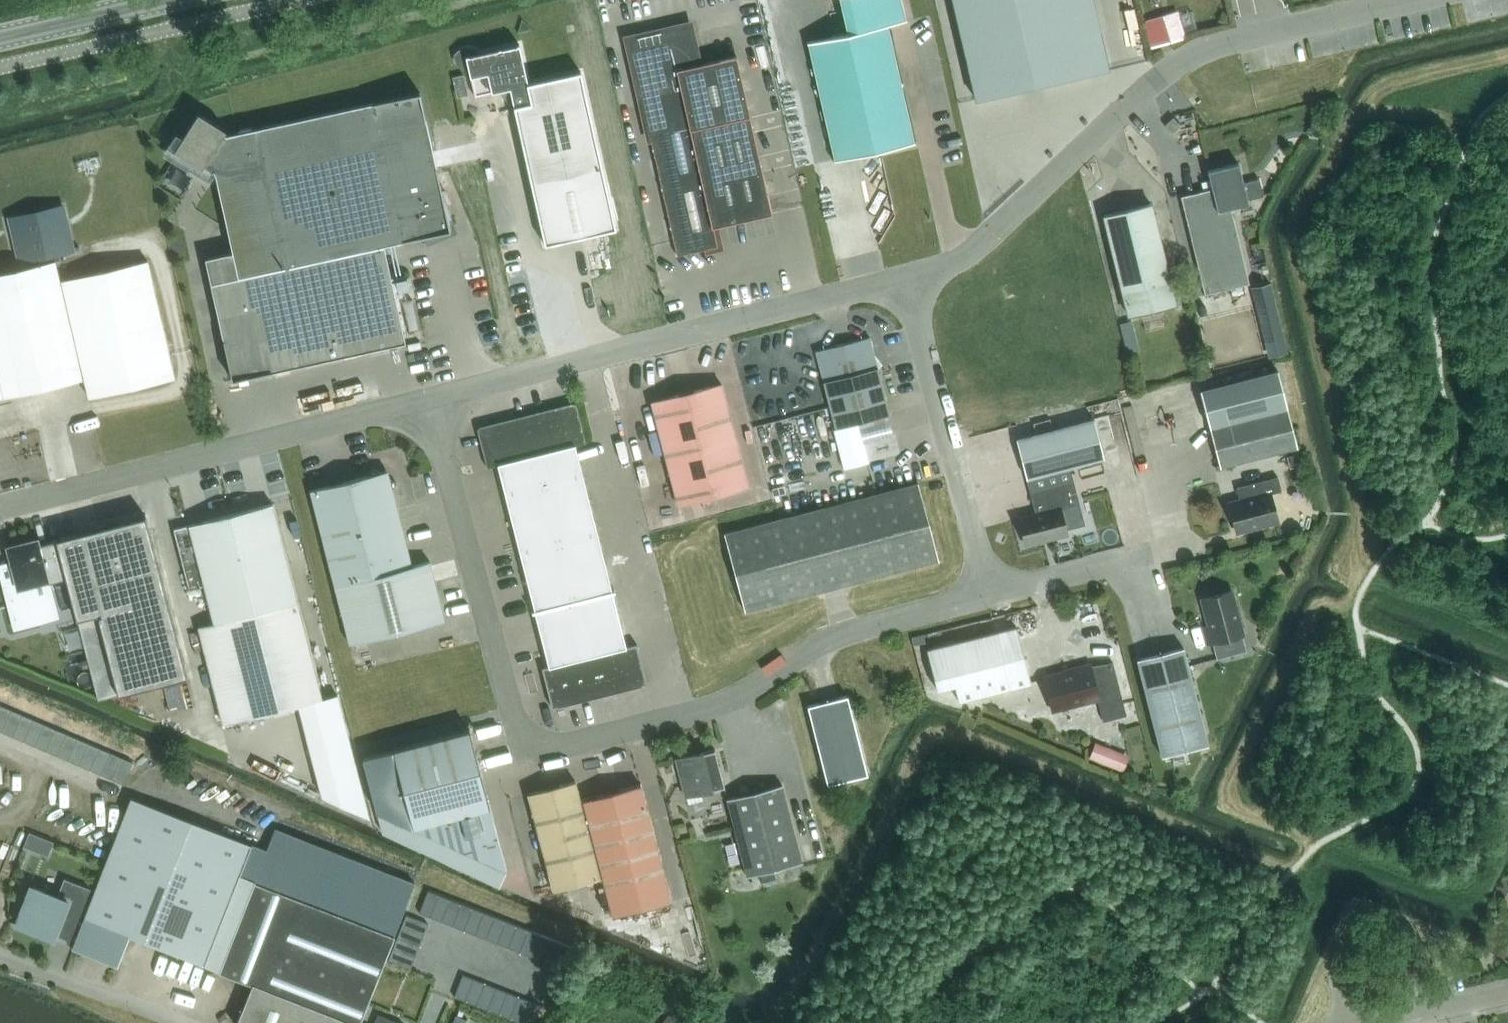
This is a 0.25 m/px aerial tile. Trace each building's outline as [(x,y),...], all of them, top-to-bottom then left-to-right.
[(915,143),(915,142),(914,142),(888,26),(907,21),(902,0),(840,0),(847,34),(807,43),(833,161),(915,143)] [(975,99),(1093,72),(1077,0),(952,0),(975,99)] [(1178,16),(1150,25),(1153,37),(1181,29),(1178,16)] [(771,214),(750,116),(737,56),(698,65),(689,26),(629,39),(642,99),(676,255),(717,246),(713,227),(771,214)] [(616,229),(600,159),(581,71),(528,83),(519,44),(477,54),(476,51),(469,48),(461,50),(456,55),(458,63),(465,65),(468,64),(475,96),(510,88),(545,245),(616,229)] [(465,73),(453,76),(458,95),(469,93),(465,73)] [(384,245),(450,230),(447,218),(451,216),(443,198),(420,92),(240,132),(215,172),(233,253),(206,259),(232,380),(406,343),(384,245)] [(240,132),(226,135),(224,134),(226,130),(198,112),(174,151),(202,168),(204,165),(215,172),(240,132)] [(1172,133),(1180,125),(1172,117),(1164,125),(1172,133)] [(1259,179),(1243,183),(1238,163),(1207,171),(1211,189),(1180,196),(1204,294),(1249,283),(1230,208),(1248,204),(1247,199),(1263,195),(1259,179)] [(1103,215),(1128,316),(1175,304),(1150,203),(1103,215)] [(55,261),(53,254),(79,248),(79,246),(67,249),(60,215),(66,213),(66,212),(45,217),(43,211),(9,219),(9,221),(16,219),(25,260),(26,260),(28,267),(0,273),(0,383),(3,397),(84,379),(89,398),(175,378),(148,260),(60,281),(55,261)] [(1277,311),(1259,315),(1268,357),(1287,353),(1277,311)] [(816,351),(836,429),(858,423),(890,415),(870,337),(816,351)] [(1138,348),(1136,339),(1124,342),(1126,351),(1138,348)] [(1207,374),(1203,357),(1190,360),(1194,377),(1207,374)] [(1297,447),(1287,408),(1278,371),(1200,391),(1220,467),(1297,447)] [(651,402),(678,505),(748,486),(721,384),(651,402)] [(566,447),(575,445),(585,442),(575,402),(555,407),(566,447)] [(546,452),(566,447),(555,407),(536,413),(546,452)] [(536,455),(546,452),(536,413),(516,418),(526,457),(536,455)] [(506,462),(526,457),(516,418),(496,423),(506,462)] [(1094,419),(1017,439),(1027,478),(1104,458),(1094,419)] [(497,465),(506,462),(496,423),(476,428),(487,467),(497,465)] [(836,429),(834,429),(844,468),(868,461),(864,443),(858,423),(836,429)] [(543,484),(582,474),(575,445),(566,447),(546,452),(536,455),(543,484)] [(505,494),(543,484),(536,455),(526,457),(506,462),(497,465),(505,494)] [(412,567),(392,490),(397,483),(373,468),(368,476),(310,490),(350,646),(445,622),(430,563),(412,567)] [(551,513),(590,503),(582,474),(543,484),(551,513)] [(1236,532),(1278,521),(1270,493),(1281,491),(1278,477),(1236,487),(1240,500),(1229,503),(1236,532)] [(1079,504),(1074,482),(1031,493),(1036,514),(1019,518),(1026,544),(1067,533),(1065,526),(1082,522),(1078,505),(1079,504)] [(724,534),(745,611),(939,560),(918,483),(724,534)] [(512,523),(551,513),(543,484),(505,494),(512,523)] [(558,543),(597,533),(590,503),(551,513),(558,543)] [(204,585),(214,623),(198,626),(223,724),(298,705),(322,699),(272,504),(173,529),(189,589),(204,585)] [(520,552),(558,543),(551,513),(512,523),(520,552)] [(145,516),(56,539),(56,540),(65,574),(65,575),(66,579),(76,619),(98,614),(118,694),(187,677),(145,516)] [(566,572),(605,562),(597,533),(558,543),(566,572)] [(16,579),(3,582),(15,628),(38,622),(34,606),(53,601),(47,579),(65,574),(56,540),(38,544),(37,540),(8,547),(16,579)] [(527,582),(566,572),(558,543),(520,552),(527,582)] [(612,591),(612,590),(605,562),(566,572),(573,601),(612,591)] [(535,611),(573,601),(566,572),(527,582),(535,611)] [(1230,590),(1202,598),(1209,625),(1202,627),(1207,644),(1213,643),(1218,658),(1247,650),(1230,590)] [(613,649),(626,646),(612,591),(573,601),(587,655),(589,655),(613,649)] [(565,661),(587,655),(573,601),(535,611),(548,665),(565,661)] [(958,701),(1031,683),(1017,627),(927,650),(937,689),(954,685),(958,701)] [(613,649),(623,689),(647,683),(637,643),(626,646),(613,649)] [(1137,659),(1162,756),(1208,744),(1183,647),(1137,659)] [(375,661),(382,688),(430,676),(423,649),(375,661)] [(599,695),(623,689),(613,649),(589,655),(599,695)] [(575,701),(599,695),(589,655),(587,655),(565,661),(575,701)] [(552,707),(575,701),(565,661),(548,665),(542,667),(552,707)] [(1044,676),(1053,711),(1098,699),(1103,721),(1126,715),(1113,662),(1091,668),(1090,663),(1073,668),(1073,669),(1044,676)] [(322,699),(298,705),(321,795),(368,815),(337,695),(322,699)] [(847,696),(807,706),(827,784),(867,774),(847,696)] [(0,706),(0,732),(2,733),(11,711),(0,706)] [(2,733),(13,738),(22,716),(11,711),(2,733)] [(33,721),(22,716),(13,738),(24,742),(33,721)] [(35,747),(44,725),(33,721),(24,742),(35,747)] [(46,752),(55,730),(44,725),(35,747),(46,752)] [(46,752),(57,757),(66,735),(55,730),(46,752)] [(393,750),(363,758),(376,809),(382,832),(385,833),(500,885),(501,883),(507,872),(490,807),(470,730),(393,750)] [(77,740),(66,735),(57,757),(68,761),(77,740)] [(68,761),(79,766),(88,744),(77,740),(68,761)] [(1123,771),(1129,755),(1095,741),(1088,758),(1123,771)] [(88,744),(79,766),(90,771),(99,749),(88,744)] [(90,771),(101,776),(110,754),(99,749),(90,771)] [(686,796),(724,786),(715,749),(676,758),(686,796)] [(112,780),(122,759),(110,754),(101,776),(112,780)] [(112,780),(124,785),(133,764),(122,759),(112,780)] [(581,799),(576,780),(528,793),(553,891),(602,878),(613,916),(671,901),(640,784),(581,799)] [(747,876),(801,862),(782,784),(727,798),(747,876)] [(266,850),(131,797),(106,862),(95,890),(84,918),(129,935),(253,984),(237,1022),(360,1022),(415,884),(275,828),(266,850)] [(33,848),(39,834),(30,831),(25,845),(33,848)] [(84,918),(95,890),(64,878),(57,897),(31,886),(16,924),(53,938),(62,916),(81,923),(82,924),(84,918)] [(442,921),(450,899),(428,891),(420,913),(442,921)] [(442,921),(453,926),(461,904),(450,899),(442,921)] [(473,908),(461,904),(453,926),(464,930),(473,908)] [(464,930),(475,935),(484,912),(473,908),(464,930)] [(484,912),(475,935),(486,939),(495,917),(484,912)] [(402,926),(424,935),(428,924),(407,915),(402,926)] [(486,939),(498,943),(506,921),(495,917),(486,939)] [(129,935),(84,918),(82,924),(81,923),(72,947),(118,965),(129,935)] [(498,943),(508,948),(517,926),(506,921),(498,943)] [(419,946),(424,935),(402,926),(398,937),(419,946)] [(528,930),(517,926),(508,948),(520,952),(528,930)] [(520,952),(531,957),(540,934),(528,930),(520,952)] [(551,939),(540,934),(531,957),(542,961),(551,939)] [(393,948),(415,956),(419,946),(398,937),(393,948)] [(551,939),(542,961),(553,965),(562,943),(551,939)] [(562,943),(553,965),(564,970),(573,948),(562,943)] [(415,956),(393,948),(389,959),(410,967),(415,956)] [(465,1001),(474,979),(463,975),(454,997),(465,1001)] [(474,979),(465,1001),(476,1006),(485,984),(474,979)] [(487,1010),(496,988),(485,984),(476,1006),(487,1010)] [(496,988),(487,1010),(499,1014),(507,992),(496,988)] [(499,1014),(510,1019),(518,997),(507,992),(499,1014)] [(530,1001),(518,997),(510,1019),(520,1022),(521,1022),(530,1001)] [(521,1022),(534,1022),(540,1005),(530,1001),(521,1022)] [(662,1022),(679,1022),(680,1021),(670,1013),(662,1022)] [(378,1014),(374,1022),(400,1022),(378,1014)]
